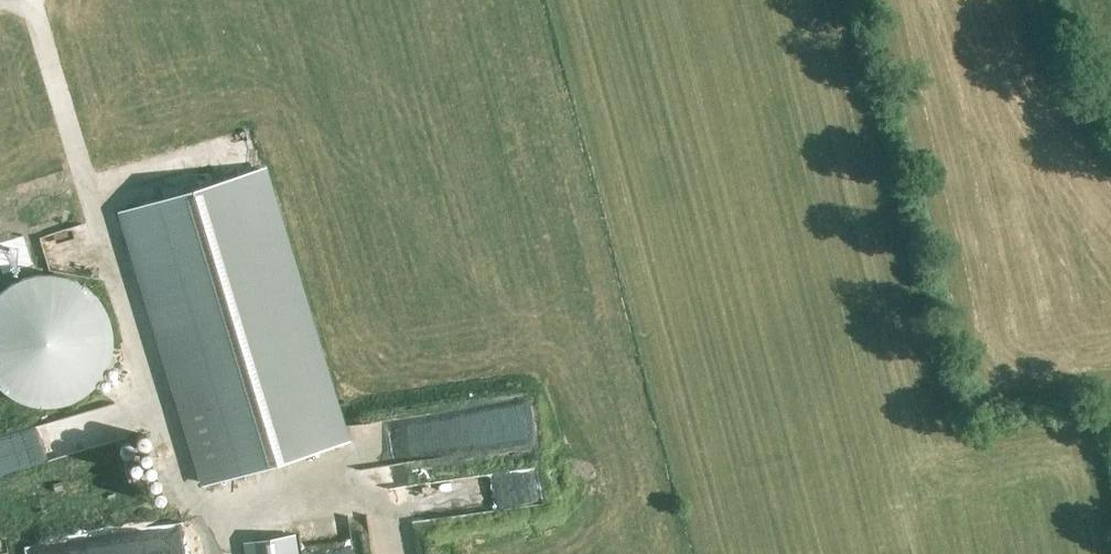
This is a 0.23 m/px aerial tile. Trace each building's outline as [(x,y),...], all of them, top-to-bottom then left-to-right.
[(261,170),(122,212),(205,484),(345,442),(261,170)] [(3,392),(12,398),(27,405),(40,407),(52,407),(63,404),(74,401),(84,395),(93,387),(101,377),(107,366),(111,354),(112,341),(112,329),(107,315),(101,304),(91,292),(83,286),(71,279),(59,275),(47,274),(35,275),(24,278),(12,283),(4,288),(0,292),(0,389),(3,392)] [(244,544),(245,553),(297,553),(294,536),(244,544)]
